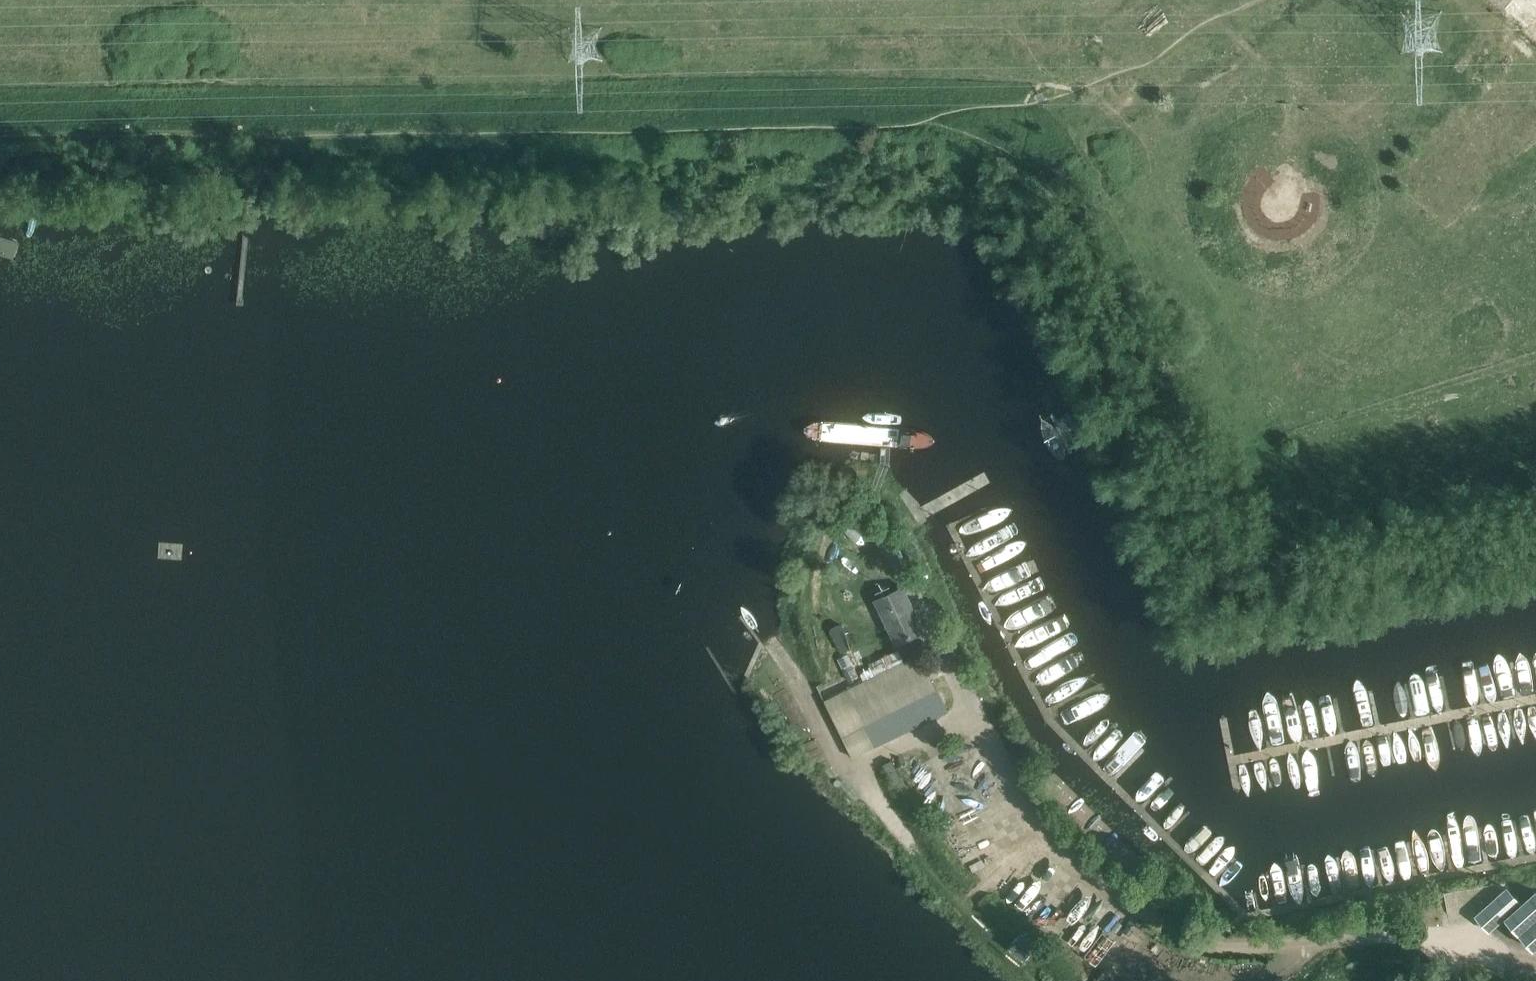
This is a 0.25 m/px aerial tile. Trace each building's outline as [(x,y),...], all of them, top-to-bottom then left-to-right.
[(1509,9),(1535,27),(1535,0),(1515,0),(1509,9)] [(223,219),(214,238),(290,274),(299,254),(223,219)] [(925,628),(903,585),(875,599),(896,642),(925,628)] [(832,625),(837,647),(851,644),(847,622),(832,625)] [(1522,904),(1507,887),(1475,916),(1488,931),(1504,917),(1533,949),(1535,946),(1535,891),(1522,904)]
